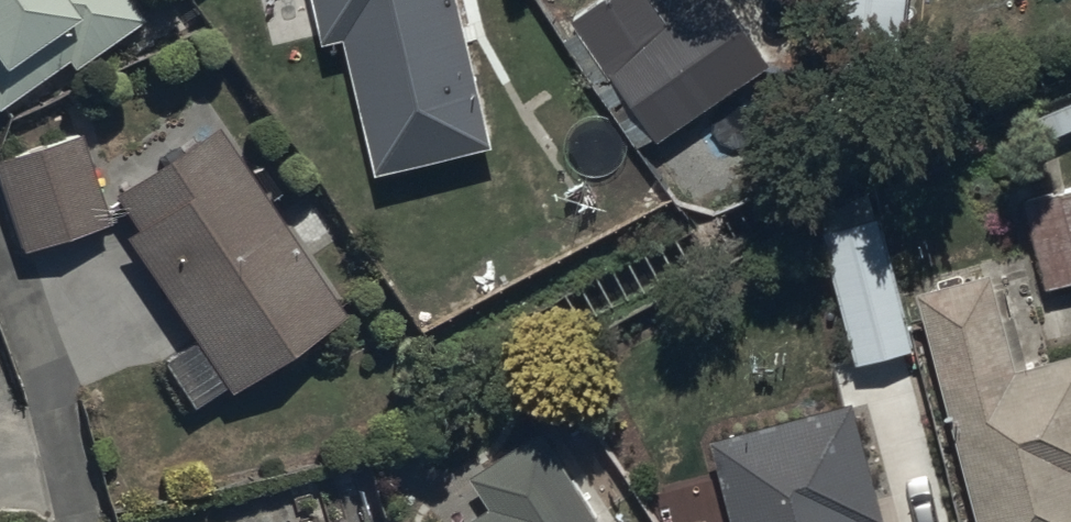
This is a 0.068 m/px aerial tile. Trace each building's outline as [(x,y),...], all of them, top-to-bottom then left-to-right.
[(69,55),(73,62),(140,14),(130,0),(0,0),(0,104),(69,55)] [(324,36),(348,31),(378,165),(490,141),(459,0),(316,0),(324,36)] [(730,0),(692,0),(666,19),(652,0),(591,0),(554,27),(639,143),(654,131),(658,136),(770,54),(730,0)] [(824,59),(903,67),(910,0),(830,0),(824,59)] [(342,306),(211,121),(112,193),(132,222),(118,232),(193,338),(158,363),(188,406),(224,381),(228,387),(342,306)] [(0,157),(0,180),(20,246),(106,221),(80,133),(0,157)] [(1027,199),(1048,283),(1070,277),(1070,188),(1027,199)] [(819,206),(824,226),(856,360),(914,346),(877,192),(819,206)] [(920,286),(980,521),(1070,521),(1070,346),(1028,357),(1016,311),(1005,314),(993,267),(920,286)] [(714,433),(738,521),(873,521),(871,515),(886,511),(856,396),(714,433)] [(543,423),(472,471),(493,503),(465,521),(610,521),(543,423)]
